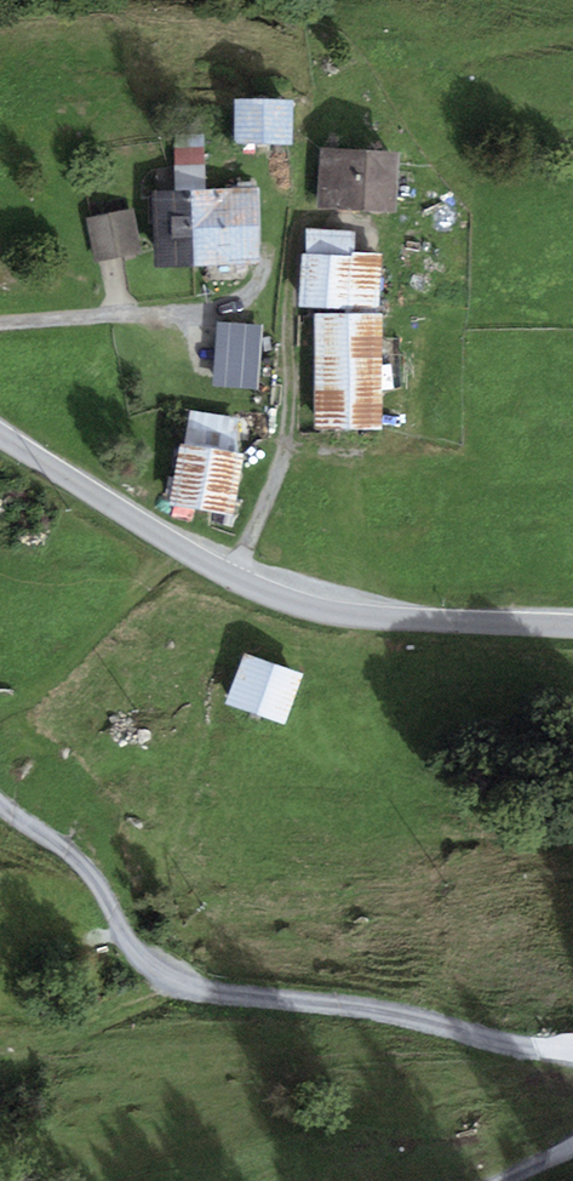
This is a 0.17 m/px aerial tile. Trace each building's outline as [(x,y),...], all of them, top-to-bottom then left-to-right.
[(292,106),(237,106),(237,150),(292,150),(292,106)] [(402,157),(321,154),(319,214),(399,217),(402,157)] [(179,197),(157,197),(159,269),(259,265),(257,193),(210,195),(209,171),(178,172),(179,197)] [(138,216),(88,223),(95,267),(144,260),(138,216)] [(389,260),(307,259),(301,313),(317,317),(317,432),(385,429),(385,317),(389,260)] [(225,326),(217,391),(261,397),(269,331),(225,326)] [(248,454),(183,444),(172,506),(237,517),(248,454)] [(307,680),(249,658),(231,705),(288,727),(307,680)]
